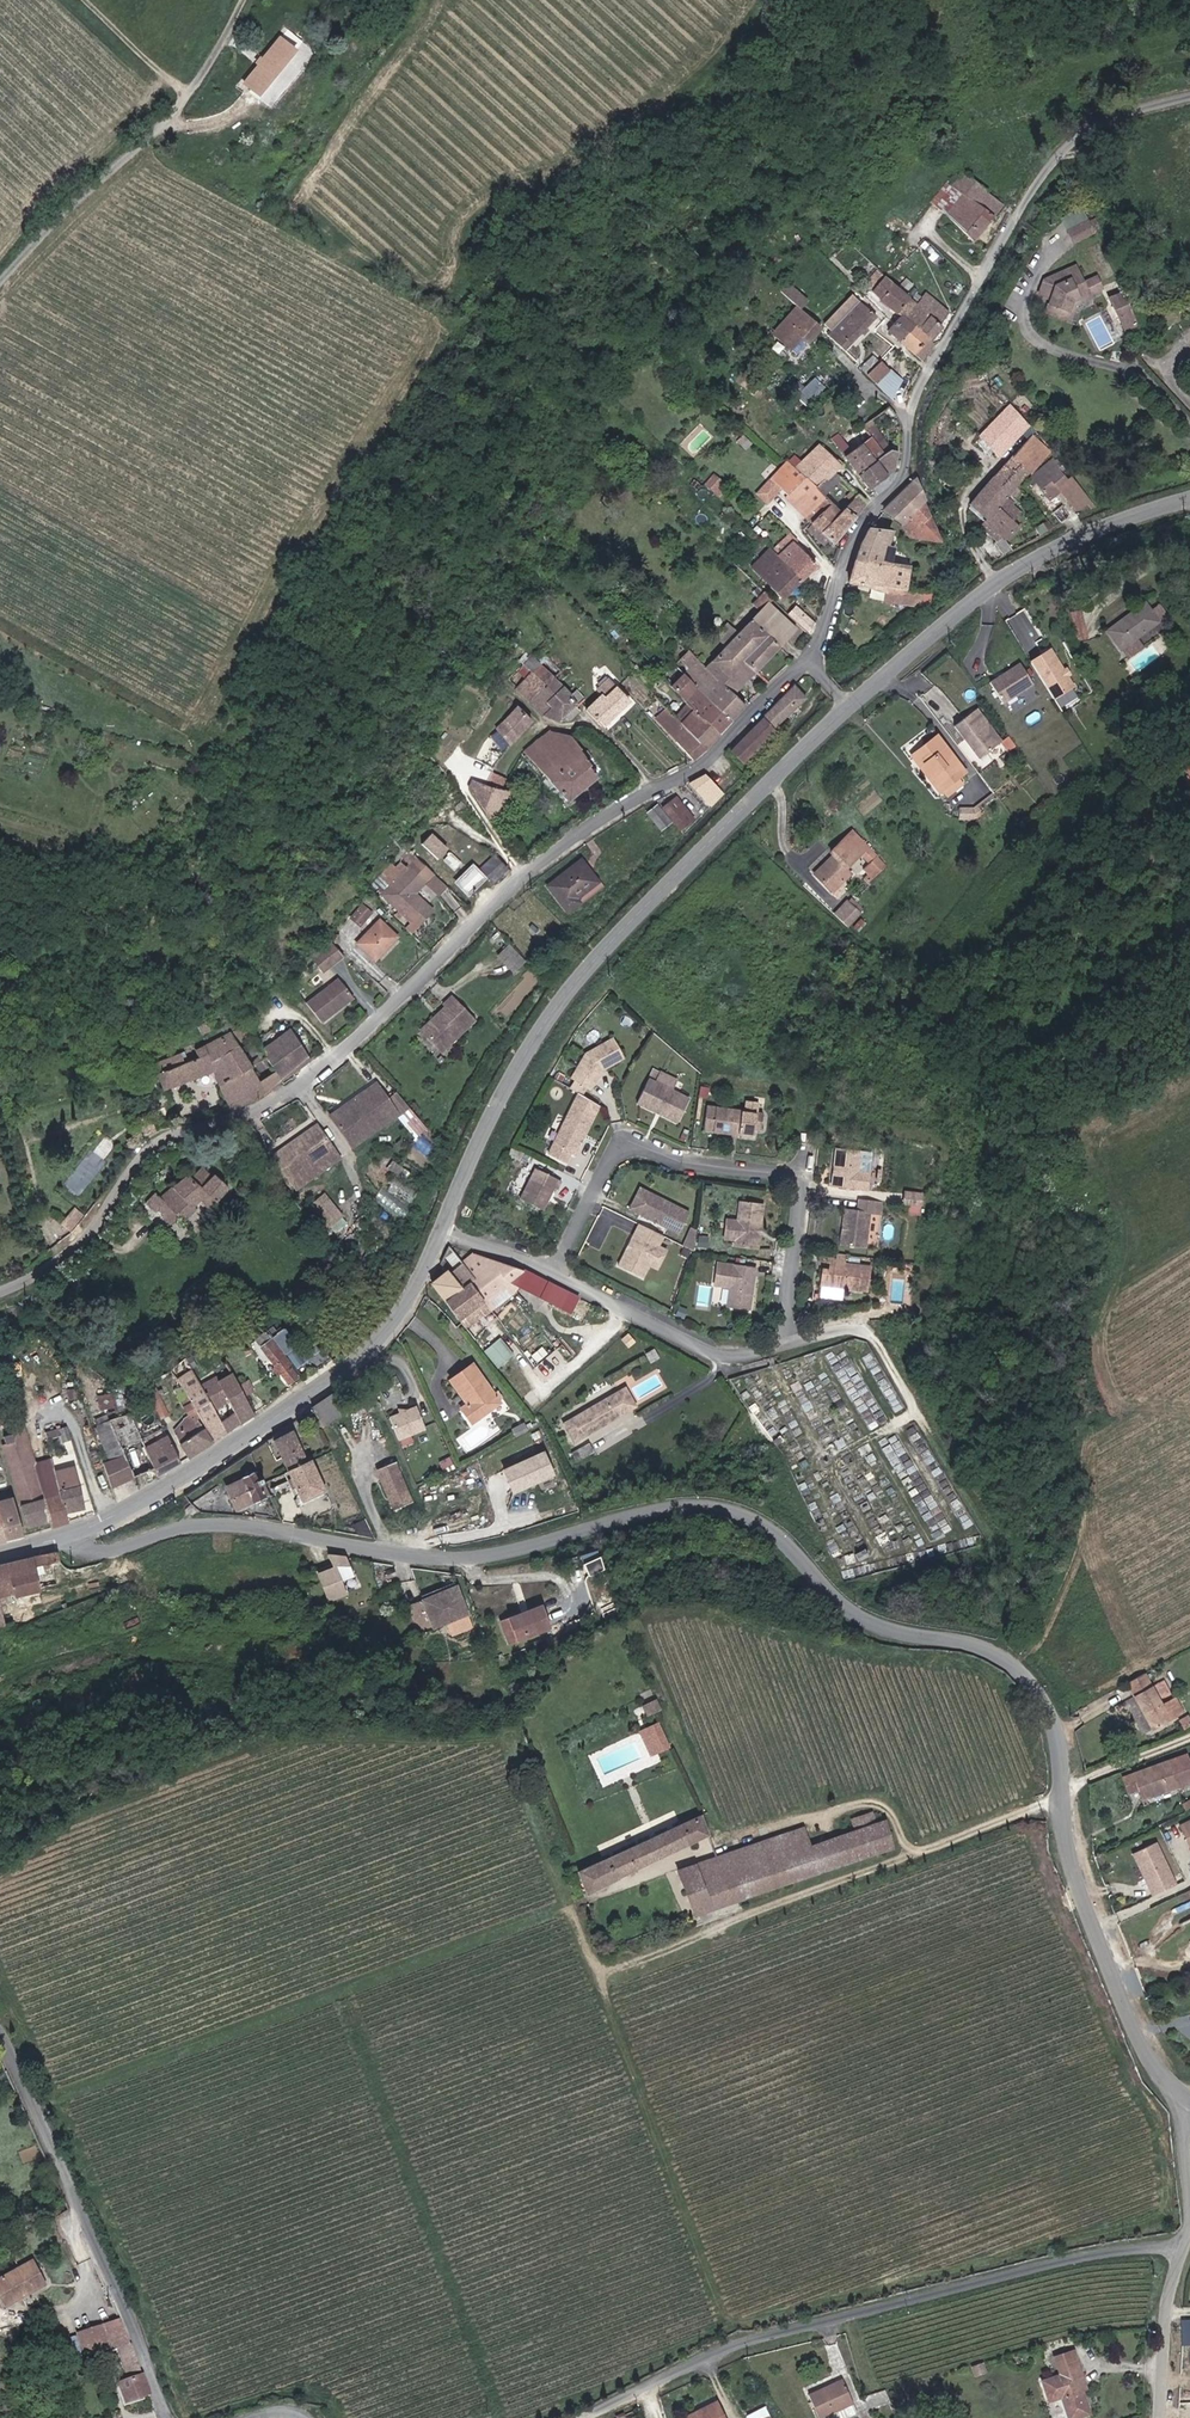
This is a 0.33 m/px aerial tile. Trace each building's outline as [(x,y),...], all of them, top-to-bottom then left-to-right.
[(295,50),(278,37),(240,84),(257,98),(295,50)] [(932,201),(972,237),(1004,203),(966,168),(953,182),(951,180),(932,201)] [(1069,230),(1075,243),(1098,232),(1092,219),(1069,230)] [(1045,313),(1070,320),(1075,303),(1093,296),(1105,289),(1098,274),(1086,280),(1078,263),(1045,277),(1040,293),(1049,297),(1045,313)] [(899,313),(912,297),(877,268),(864,284),(897,312),(899,313)] [(791,284),(786,289),(803,306),(808,300),(791,284)] [(954,313),(927,291),(918,302),(912,297),(899,313),(897,312),(882,329),(914,355),(928,339),(931,341),(954,313)] [(1111,300),(1126,334),(1141,327),(1129,299),(1126,293),(1111,300)] [(1078,306),(1094,299),(1093,296),(1075,303),(1070,320),(1073,321),(1078,306)] [(864,298),(832,332),(849,348),(880,314),(864,298)] [(823,328),(799,306),(774,333),(791,349),(802,337),(808,343),(823,328)] [(907,382),(874,354),(862,369),(895,397),(907,382)] [(964,386),(980,381),(976,363),(959,376),(964,386)] [(816,375),(797,394),(807,403),(825,384),(816,375)] [(1001,456),(1032,424),(1014,407),(983,438),(995,450),(1001,456)] [(1049,451),(1032,435),(970,500),(986,515),(985,516),(987,518),(981,524),(999,541),(1005,535),(1009,538),(1020,526),(998,505),(1049,451)] [(764,441),(760,437),(754,444),(758,448),(764,441)] [(862,441),(844,455),(868,487),(894,468),(897,451),(890,447),(883,438),(878,442),(885,451),(874,459),(862,441)] [(820,443),(805,458),(796,466),(805,475),(817,487),(841,463),(820,443)] [(726,457),(722,461),(727,467),(731,462),(726,457)] [(1062,490),(1078,511),(1094,505),(1071,476),(1056,458),(1028,480),(1033,486),(1037,483),(1050,499),(1062,490)] [(805,475),(796,466),(789,459),(772,476),(788,493),(805,475)] [(719,475),(711,484),(720,492),(728,483),(719,475)] [(786,494),(812,520),(831,501),(817,487),(805,475),(788,493),(786,494)] [(925,499),(916,476),(883,509),(904,524),(925,499)] [(831,501),(812,520),(806,527),(824,544),(830,538),(835,542),(866,503),(858,495),(841,511),(831,501)] [(941,541),(942,539),(925,499),(904,524),(911,539),(941,541)] [(1054,511),(1063,523),(1072,517),(1064,504),(1054,511)] [(765,509),(752,522),(761,530),(774,517),(765,509)] [(1040,526),(1044,533),(1054,527),(1050,520),(1040,526)] [(892,528),(871,526),(859,543),(849,585),(885,591),(883,600),(918,607),(919,590),(906,588),(910,564),(892,561),(894,544),(889,543),(892,528)] [(781,599),(817,565),(790,536),(774,550),(772,547),(751,566),(781,599)] [(798,628),(770,601),(708,663),(690,645),(679,656),(690,667),(672,685),(688,701),(719,732),(746,705),(733,692),(798,628)] [(1107,630),(1122,650),(1138,639),(1161,622),(1146,602),(1107,630)] [(811,632),(817,623),(803,609),(795,617),(811,632)] [(1092,635),(1086,614),(1076,617),(1082,638),(1092,635)] [(545,661),(523,636),(508,649),(529,675),(545,661)] [(1138,639),(1122,650),(1129,659),(1144,647),(1138,639)] [(1051,649),(1032,661),(1055,697),(1074,685),(1068,676),(1064,670),(1051,649)] [(560,679),(545,661),(529,675),(520,683),(535,701),(542,695),(560,679)] [(1005,702),(1035,682),(1021,661),(991,681),(1005,702)] [(588,708),(603,723),(630,697),(610,676),(599,687),(604,693),(588,708)] [(560,679),(542,695),(549,705),(544,714),(560,721),(586,699),(575,688),(571,691),(564,685),(560,679)] [(806,699),(793,686),(761,719),(774,732),(806,699)] [(629,700),(604,724),(610,730),(635,706),(629,700)] [(694,757),(719,732),(688,701),(678,712),(669,703),(654,718),(694,757)] [(497,727),(511,741),(533,719),(519,705),(497,727)] [(1003,741),(977,709),(957,725),(982,758),(1003,741)] [(743,764),(774,732),(761,719),(729,751),(743,764)] [(570,801),(601,776),(591,764),(593,763),(587,755),(569,734),(551,730),(525,749),(570,801)] [(938,736),(936,738),(965,774),(968,772),(938,736)] [(965,774),(936,738),(918,752),(938,776),(934,780),(944,792),(965,774)] [(938,776),(918,752),(914,756),(934,780),(938,776)] [(1182,763),(1189,774),(1189,756),(1182,763)] [(709,804),(722,791),(705,774),(689,782),(709,804)] [(470,788),(490,819),(514,791),(506,787),(498,784),(497,787),(473,780),(470,788)] [(678,796),(664,806),(681,829),(695,819),(678,796)] [(659,803),(648,811),(661,828),(671,821),(659,803)] [(849,865),(863,851),(873,861),(882,869),(888,862),(879,854),(854,829),(833,850),(836,854),(817,873),(836,890),(855,871),(849,865)] [(430,832),(420,844),(438,858),(447,846),(430,832)] [(454,853),(446,862),(454,870),(463,862),(454,853)] [(484,867),(498,882),(511,869),(497,854),(484,867)] [(435,877),(419,861),(384,894),(412,924),(428,909),(415,895),(435,877)] [(579,898),(599,881),(583,861),(551,887),(570,910),(581,901),(579,898)] [(882,869),(873,861),(868,866),(876,875),(882,869)] [(475,866),(457,881),(468,893),(486,878),(475,866)] [(372,913),(364,904),(351,917),(359,925),(372,913)] [(381,918),(356,942),(372,959),(398,935),(381,918)] [(333,940),(311,957),(322,972),(344,955),(333,940)] [(526,959),(508,942),(496,954),(514,971),(526,959)] [(336,977),(305,1003),(321,1022),(352,997),(336,977)] [(452,999),(473,1022),(475,1020),(454,996),(452,999)] [(442,1050),(473,1022),(452,999),(446,1004),(448,1005),(441,1011),(444,1015),(425,1031),(442,1050)] [(423,1028),(425,1031),(444,1015),(441,1011),(423,1028)] [(196,1025),(201,1034),(210,1030),(205,1020),(196,1025)] [(212,1070),(228,1109),(264,1091),(310,1058),(290,1028),(260,1047),(272,1070),(258,1079),(229,1029),(191,1050),(193,1056),(178,1062),(175,1055),(149,1064),(161,1090),(212,1070)] [(576,1081),(586,1087),(591,1090),(602,1071),(624,1059),(613,1039),(586,1055),(572,1078),(576,1081)] [(692,1098),(674,1089),(659,1082),(664,1072),(656,1068),(640,1103),(657,1111),(658,1108),(662,1111),(661,1113),(680,1123),(692,1098)] [(659,1082),(674,1089),(679,1079),(664,1072),(659,1082)] [(359,1126),(366,1134),(399,1110),(377,1080),(332,1113),(347,1135),(359,1126)] [(576,1081),(571,1089),(582,1095),(586,1087),(576,1081)] [(758,1130),(760,1112),(709,1105),(706,1131),(757,1138),(758,1130)] [(574,1155),(592,1117),(571,1107),(549,1153),(566,1162),(571,1153),(574,1155)] [(766,1113),(760,1112),(758,1130),(764,1131),(766,1113)] [(294,1177),(335,1148),(317,1124),(276,1153),(294,1177)] [(354,1143),(366,1134),(359,1126),(347,1135),(354,1143)] [(857,1188),(859,1171),(862,1150),(838,1147),(833,1185),(857,1188)] [(340,1155),(335,1148),(294,1177),(299,1185),(340,1155)] [(556,1189),(561,1180),(535,1167),(519,1198),(542,1209),(553,1188),(556,1189)] [(156,1193),(146,1203),(153,1209),(157,1205),(175,1222),(179,1218),(182,1221),(195,1209),(193,1207),(199,1201),(208,1209),(228,1187),(213,1174),(211,1177),(201,1168),(191,1178),(187,1175),(163,1200),(156,1193)] [(870,1172),(859,1171),(857,1188),(867,1190),(870,1172)] [(329,1223),(342,1214),(326,1193),(313,1202),(329,1223)] [(680,1235),(690,1213),(652,1193),(640,1215),(680,1235)] [(923,1207),(925,1195),(907,1193),(905,1205),(911,1206),(923,1207)] [(883,1213),(884,1202),(860,1199),(858,1210),(845,1208),(843,1227),(844,1227),(844,1233),(841,1233),(840,1244),(866,1247),(870,1212),(883,1213)] [(742,1202),(739,1220),(728,1219),(725,1238),(737,1240),(736,1245),(759,1249),(765,1205),(742,1202)] [(922,1215),(923,1207),(911,1206),(910,1213),(922,1215)] [(663,1235),(640,1224),(635,1234),(632,1234),(617,1265),(642,1277),(647,1265),(657,1246),(663,1235)] [(689,1227),(687,1247),(696,1247),(697,1228),(689,1227)] [(525,1269),(475,1252),(464,1262),(450,1245),(432,1284),(458,1317),(461,1315),(474,1332),(492,1318),(485,1309),(515,1285),(509,1281),(525,1269)] [(665,1250),(657,1246),(647,1265),(655,1269),(665,1250)] [(862,1288),(871,1289),(873,1268),(848,1265),(850,1255),(830,1253),(829,1263),(832,1264),(831,1272),(824,1271),(822,1287),(862,1291),(862,1288)] [(750,1308),(756,1266),(718,1261),(715,1284),(730,1286),(728,1305),(750,1308)] [(515,1285),(574,1314),(581,1295),(525,1269),(509,1281),(515,1285)] [(630,1347),(637,1340),(630,1334),(623,1341),(630,1347)] [(500,1336),(484,1349),(499,1367),(514,1354),(500,1336)] [(290,1365),(292,1363),(273,1338),(260,1347),(289,1386),(300,1378),(290,1365)] [(661,1356),(656,1349),(648,1353),(653,1361),(661,1356)] [(464,1410),(474,1423),(503,1403),(475,1365),(452,1380),(467,1402),(470,1400),(472,1403),(464,1410)] [(229,1435),(254,1416),(227,1367),(200,1382),(229,1435)] [(229,1435),(200,1382),(193,1369),(179,1378),(189,1396),(215,1444),(229,1435)] [(241,1383),(245,1393),(254,1390),(250,1380),(241,1383)] [(100,1408),(114,1406),(113,1392),(99,1393),(100,1408)] [(628,1411),(616,1392),(562,1423),(573,1443),(628,1411)] [(347,1415),(336,1395),(314,1407),(325,1428),(347,1415)] [(215,1444),(189,1396),(181,1402),(188,1414),(175,1427),(183,1440),(178,1443),(190,1461),(215,1444)] [(128,1410),(107,1420),(132,1478),(154,1468),(140,1437),(128,1410)] [(432,1431),(422,1410),(396,1421),(405,1443),(432,1431)] [(110,1460),(102,1464),(112,1487),(132,1478),(107,1420),(95,1425),(110,1460)] [(513,1430),(517,1436),(529,1429),(525,1423),(513,1430)] [(72,1439),(68,1425),(54,1428),(56,1435),(63,1433),(65,1441),(72,1439)] [(1,1435),(20,1502),(42,1497),(34,1461),(28,1435),(23,1436),(22,1429),(1,1435)] [(273,1441),(289,1470),(309,1460),(294,1430),(273,1441)] [(146,1434),(140,1437),(154,1468),(158,1476),(178,1463),(167,1433),(149,1441),(146,1434)] [(581,1462),(598,1452),(593,1444),(576,1453),(581,1462)] [(542,1448),(498,1466),(509,1493),(553,1476),(542,1448)] [(53,1456),(34,1461),(42,1497),(49,1524),(50,1528),(71,1522),(65,1502),(57,1469),(53,1456)] [(328,1489),(312,1458),(309,1460),(289,1470),(305,1501),(328,1489)] [(465,1474),(459,1464),(451,1467),(457,1478),(465,1474)] [(76,1465),(57,1469),(65,1502),(68,1501),(71,1512),(86,1508),(76,1465)] [(382,1478),(396,1512),(417,1503),(402,1469),(382,1478)] [(235,1510),(268,1493),(262,1481),(256,1484),(249,1471),(222,1484),(235,1510)] [(25,1534),(15,1495),(0,1498),(0,1540),(25,1534)] [(20,1502),(27,1529),(49,1524),(42,1497),(20,1502)] [(58,1551),(41,1554),(42,1564),(60,1560),(58,1551)] [(30,1554),(0,1562),(0,1604),(5,1622),(21,1618),(15,1597),(40,1590),(30,1554)] [(356,1576),(348,1558),(330,1555),(336,1568),(341,1581),(356,1576)] [(582,1572),(597,1566),(593,1556),(578,1563),(582,1572)] [(346,1595),(341,1581),(336,1568),(321,1573),(330,1600),(346,1595)] [(425,1599),(438,1627),(471,1613),(458,1584),(425,1599)] [(408,1604),(421,1631),(431,1627),(418,1600),(408,1604)] [(543,1605),(503,1621),(512,1643),(552,1627),(543,1605)] [(302,1642),(272,1644),(274,1669),(303,1668),(302,1642)] [(1148,1672),(1130,1681),(1154,1730),(1185,1715),(1177,1699),(1165,1705),(1148,1672)] [(642,1703),(647,1713),(660,1707),(656,1697),(642,1703)] [(650,1755),(672,1745),(659,1719),(638,1729),(650,1755)] [(1148,1798),(1189,1782),(1189,1760),(1187,1753),(1125,1777),(1131,1793),(1144,1788),(1148,1798)] [(894,1845),(885,1817),(879,1819),(876,1810),(850,1819),(853,1828),(811,1843),(805,1826),(722,1855),(679,1870),(695,1915),(894,1845)] [(700,1815),(578,1873),(588,1894),(710,1836),(700,1815)] [(1131,1851),(1152,1895),(1178,1883),(1157,1839),(1131,1851)] [(0,2277),(0,2300),(2,2304),(43,2283),(31,2260),(0,2277)] [(117,2350),(129,2345),(120,2322),(109,2326),(117,2350)] [(81,2334),(89,2356),(113,2348),(105,2325),(81,2334)] [(150,2394),(131,2344),(129,2345),(117,2350),(129,2379),(116,2384),(124,2403),(150,2394)] [(1079,2361),(1061,2366),(1063,2373),(1043,2380),(1050,2400),(1062,2396),(1069,2417),(1072,2417),(1091,2412),(1083,2390),(1088,2388),(1079,2361)] [(843,2379),(809,2394),(819,2417),(853,2402),(843,2379)] [(719,2401),(688,2415),(690,2417),(727,2417),(719,2401)]
